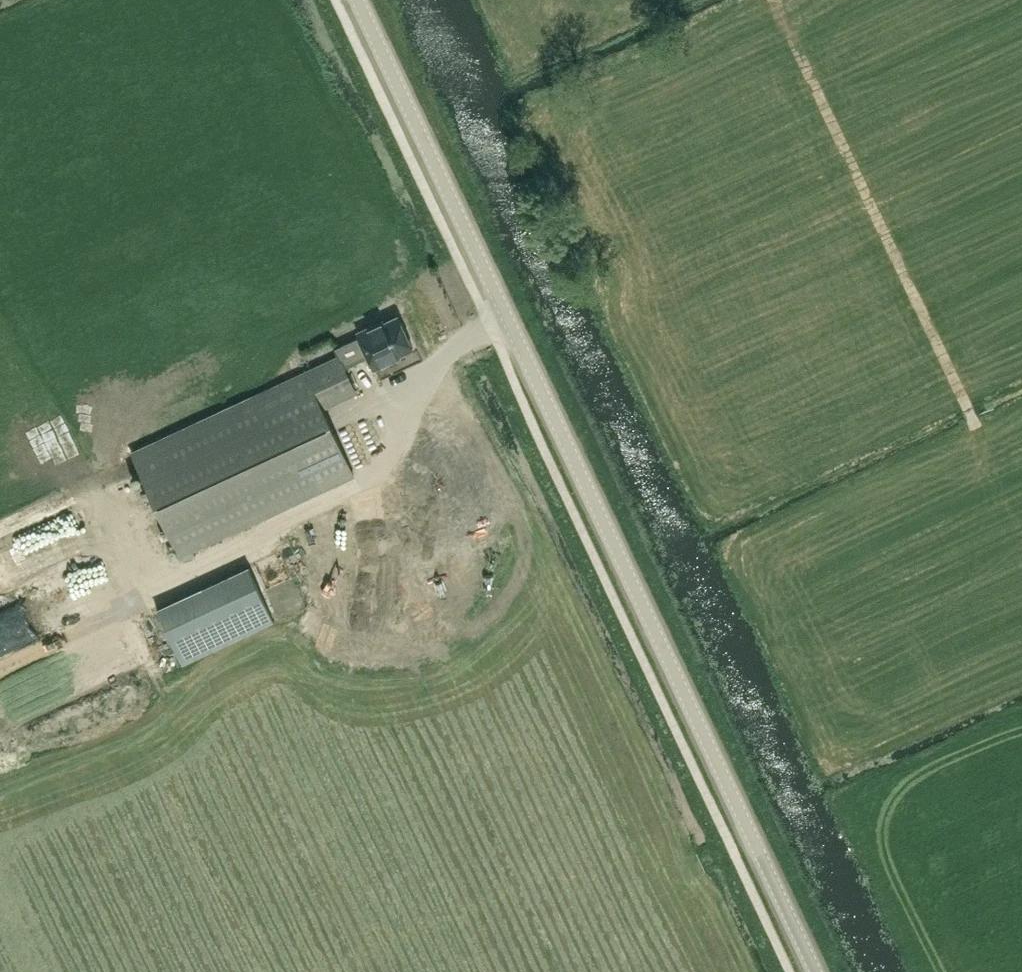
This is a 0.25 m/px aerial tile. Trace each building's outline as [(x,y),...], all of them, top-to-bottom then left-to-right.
[(334,347),(339,357),(132,453),(179,555),(353,474),(323,407),(356,392),(345,367),(368,356),(374,368),(399,356),(398,354),(412,347),(398,315),(372,327),(371,325),(357,331),(359,336),(334,347)] [(274,621),(249,567),(157,609),(182,663),(274,621)] [(22,620),(0,626),(0,654),(28,647),(22,620)] [(955,956),(942,961),(947,971),(961,971),(955,956)]
